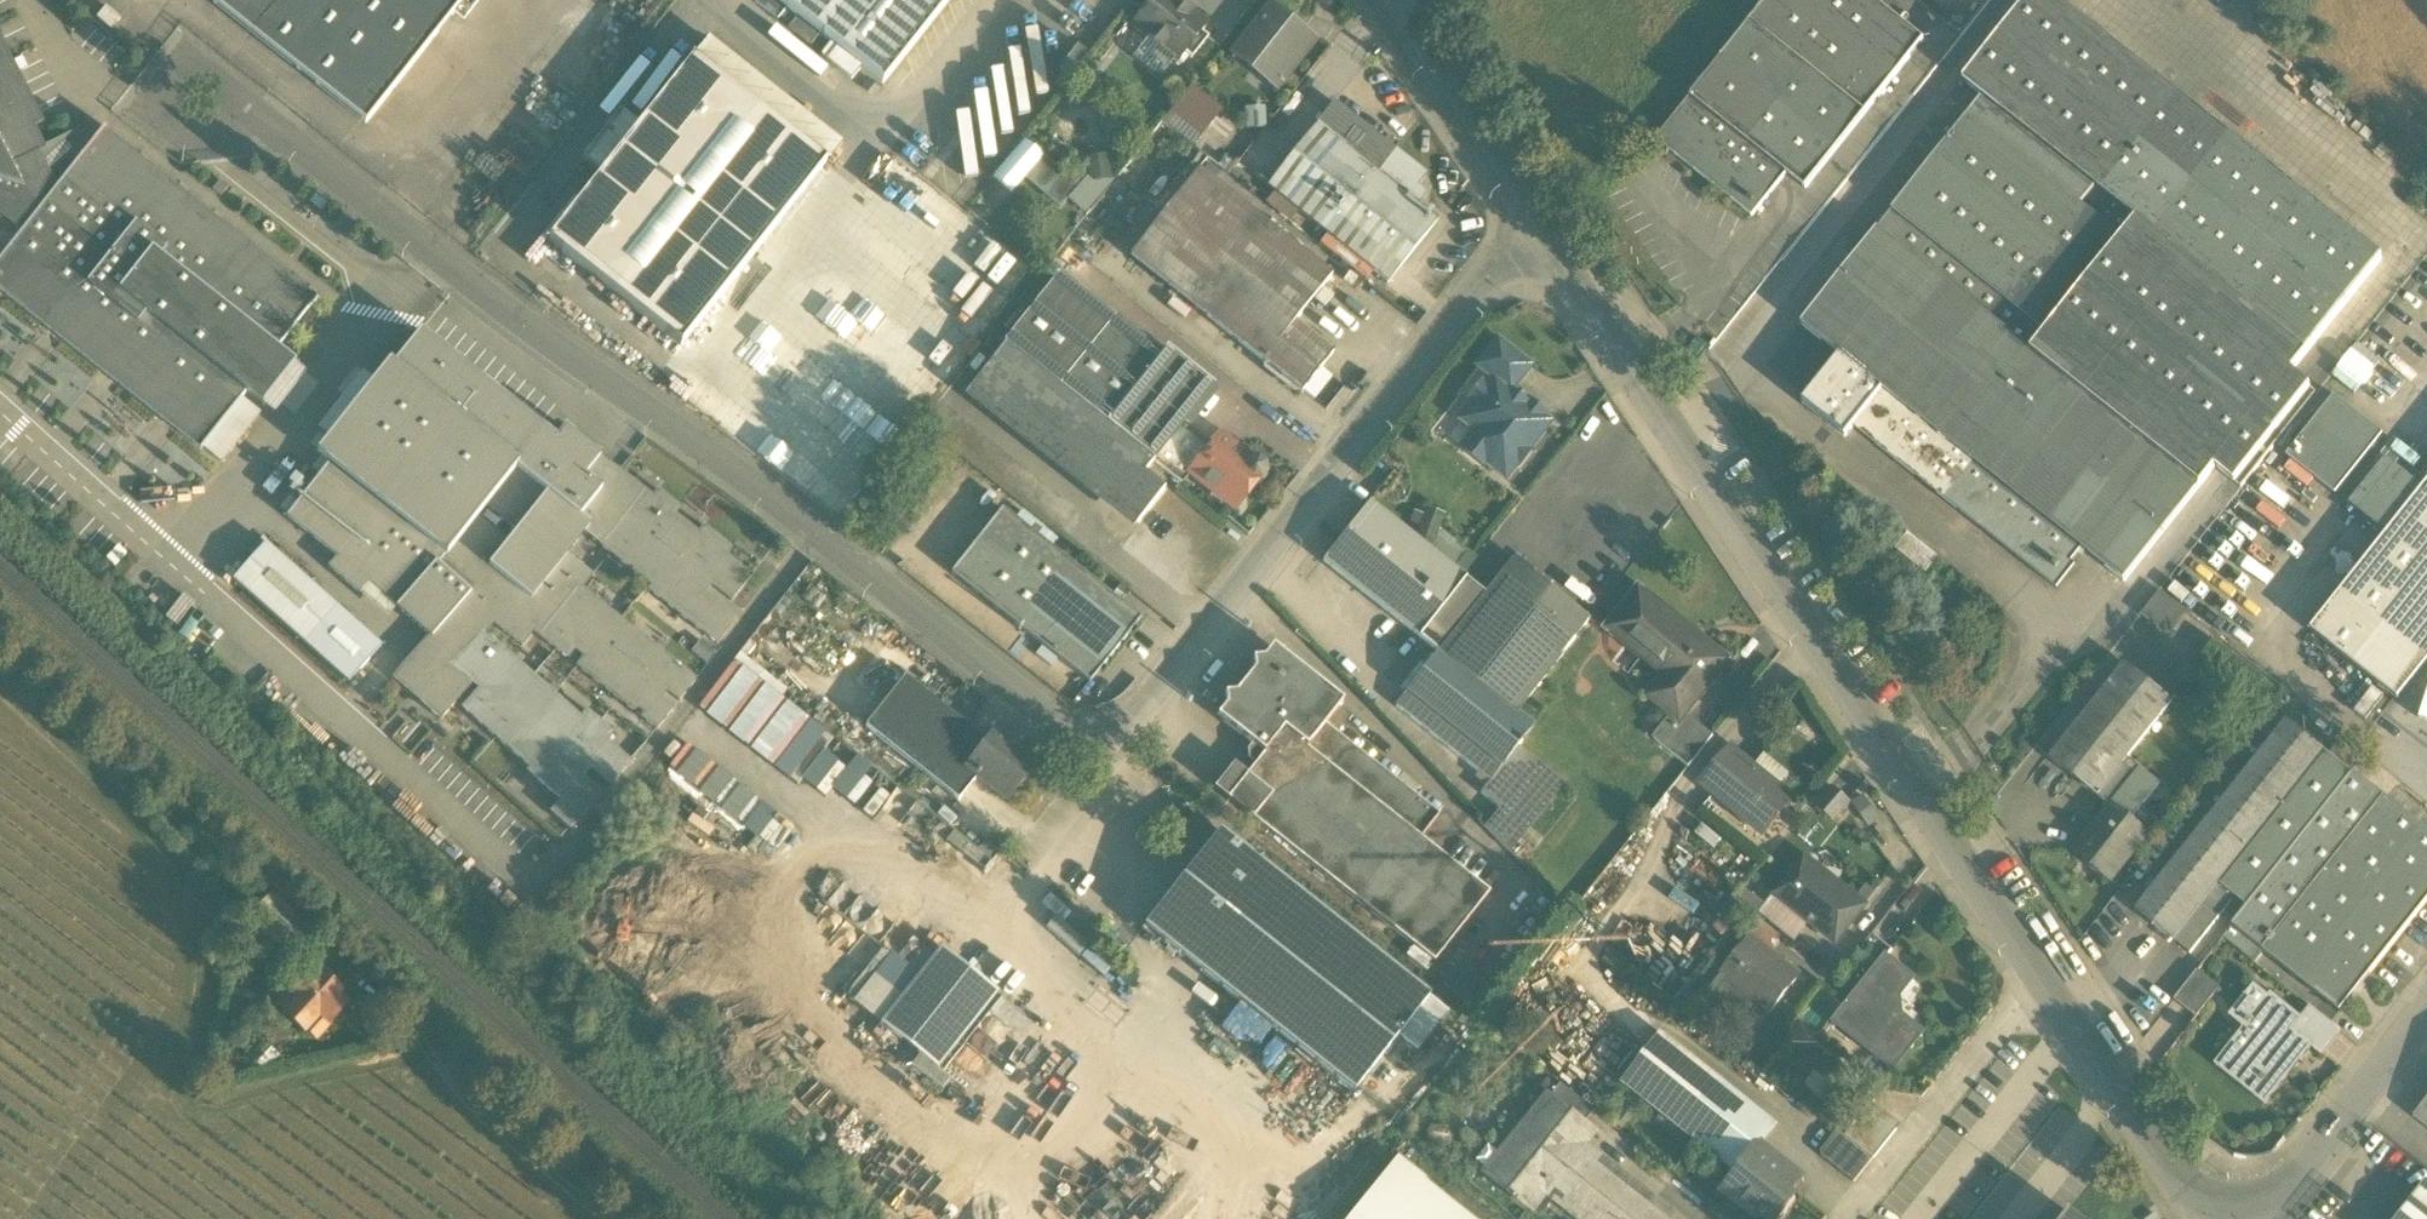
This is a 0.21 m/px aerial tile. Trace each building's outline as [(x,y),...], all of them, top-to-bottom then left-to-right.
[(365,124),(464,0),(208,0),(365,124)] [(777,21),(786,9),(774,0),(756,0),(754,3),(777,21)] [(830,44),(861,69),(882,85),(949,0),(774,0),(786,9),(796,18),(819,36),(830,44)] [(1177,63),(1184,55),(1191,60),(1207,40),(1200,34),(1207,26),(1174,0),(1153,0),(1151,3),(1132,27),(1147,39),(1174,60),(1177,63)] [(1750,23),(1866,115),(1924,42),(1872,0),(1768,0),(1750,23)] [(2080,206),(2095,188),(2171,92),(2055,0),(2028,0),(1963,82),(1982,98),(1967,116),(2080,206)] [(1273,89),(1275,90),(1316,39),(1272,5),(1232,56),(1251,71),(1254,68),(1275,86),(1273,89)] [(96,19),(111,31),(120,19),(106,8),(96,19)] [(787,29),(810,47),(819,36),(796,18),(787,29)] [(1805,191),(1866,115),(1750,23),(1656,141),(1753,218),(1786,176),(1805,191)] [(16,186),(0,181),(0,217),(21,233),(57,187),(51,182),(37,155),(45,151),(34,128),(42,124),(0,39),(0,155),(16,186)] [(1147,39),(1131,58),(1158,79),(1174,60),(1147,39)] [(708,40),(693,60),(639,128),(620,113),(583,160),(602,175),(548,243),(681,348),(825,165),(841,145),(708,40)] [(851,81),(861,69),(830,44),(820,57),(851,81)] [(1059,69),(1070,77),(1088,54),(1077,46),(1059,69)] [(1223,111),(1190,86),(1168,113),(1201,138),(1223,111)] [(2171,92),(2095,188),(2135,220),(2306,355),(2382,260),(2171,92)] [(1267,188),(1276,195),(1267,205),(1289,222),(1297,212),(1323,233),(1335,217),(1326,210),(1343,187),(1353,195),(1372,171),(1376,174),(1377,174),(1395,152),(1394,152),(1334,103),(1267,188)] [(1201,138),(1168,113),(1160,122),(1193,148),(1201,138)] [(1877,230),(2030,352),(2121,239),(2080,206),(1967,116),(1877,230)] [(57,187),(21,233),(0,259),(0,292),(201,451),(202,450),(241,400),(246,394),(262,407),(263,407),(295,366),(295,365),(276,350),(317,299),(103,130),(57,187)] [(1426,177),(1395,152),(1377,174),(1418,207),(1426,196),(1417,189),(1426,177)] [(16,186),(0,155),(0,181),(16,186)] [(1043,158),(1024,180),(1059,210),(1067,201),(1078,188),(1043,158)] [(1129,257),(1263,363),(1294,324),(1332,277),(1197,171),(1129,257)] [(1323,233),(1388,285),(1437,223),(1418,207),(1377,174),(1376,174),(1372,171),(1353,195),(1343,187),(1326,210),(1335,217),(1323,233)] [(1078,188),(1067,201),(1086,216),(1113,181),(1092,184),(1086,179),(1078,188)] [(2121,239),(2135,220),(2095,188),(2080,206),(2121,239)] [(2135,220),(2121,239),(2030,352),(2200,487),(2215,469),(2241,489),(2274,448),(2316,394),(2291,374),(2306,355),(2135,220)] [(2125,582),(2200,487),(2030,352),(1877,230),(1801,325),(1840,355),(2082,548),(2125,582)] [(974,258),(989,265),(996,250),(982,243),(974,258)] [(1059,273),(1047,289),(1103,333),(1105,330),(1151,367),(1161,355),(1059,273)] [(1105,330),(1103,333),(1047,289),(1003,344),(1059,388),(1105,425),(1153,463),(1180,429),(1213,387),(1166,349),(1161,355),(1151,367),(1105,330)] [(1263,363),(1301,394),(1302,393),(1320,370),(1333,355),(1294,324),(1263,363)] [(641,720),(656,732),(672,711),(660,701),(666,693),(678,703),(695,682),(681,670),(677,674),(670,668),(673,664),(581,591),(592,577),(566,557),(583,535),(651,589),(648,592),(716,646),(736,620),(704,595),(711,587),(730,602),(750,577),(724,557),(730,550),(703,529),(698,536),(674,517),(680,510),(658,493),(652,500),(618,473),(616,476),(607,469),(600,478),(591,471),(600,459),(556,424),(547,434),(420,333),(392,368),(388,365),(373,383),(328,440),(316,456),(328,465),(286,519),(337,559),(328,569),(358,595),(368,585),(396,609),(429,638),(392,680),(411,696),(416,691),(425,698),(420,704),(440,722),(471,685),(473,682),(456,667),(483,636),(493,626),(521,648),(532,634),(567,661),(574,652),(584,659),(576,669),(634,714),(637,710),(644,716),(641,720)] [(1492,381),(1509,394),(1510,393),(1530,368),(1496,342),(1475,368),(1492,381)] [(969,391),(1137,525),(1164,490),(1144,474),(1153,463),(1105,425),(1059,388),(1005,346),(969,391)] [(2070,563),(2082,548),(1840,355),(1802,403),(1845,437),(1853,427),(2056,589),(2074,566),(2070,563)] [(295,366),(263,407),(274,416),(306,375),(295,366)] [(1320,370),(1302,393),(1313,402),(1331,380),(1320,370)] [(328,440),(373,383),(362,375),(317,431),(328,440)] [(1482,464),(1504,481),(1516,466),(1518,468),(1529,453),(1527,451),(1549,424),(1542,418),(1544,416),(1527,403),(1525,405),(1510,393),(1509,394),(1492,381),(1485,390),(1480,385),(1468,400),(1474,404),(1459,422),(1473,433),(1461,449),(1481,465),(1482,464)] [(2274,448),(2286,457),(2333,399),(2321,389),(2316,394),(2274,448)] [(2286,457),(2335,496),(2382,438),(2333,399),(2286,457)] [(259,415),(241,400),(202,450),(220,464),(259,415)] [(1153,463),(1182,485),(1191,474),(1189,472),(1206,450),(1180,429),(1153,463)] [(1222,486),(1242,502),(1256,484),(1261,483),(1267,476),(1266,466),(1258,460),(1253,460),(1245,454),(1240,455),(1221,440),(1216,440),(1207,451),(1206,450),(1189,472),(1191,474),(1216,494),(1222,486)] [(2426,663),(2426,484),(2311,631),(2398,699),(2426,663)] [(1222,486),(1216,494),(1236,509),(1242,502),(1222,486)] [(1322,562),(1438,654),(1485,595),(1368,503),(1322,562)] [(951,574),(1089,684),(1140,620),(1002,510),(951,574)] [(778,539),(766,530),(754,545),(767,554),(778,539)] [(2200,535),(2169,579),(2217,613),(2224,602),(2190,578),(2214,545),(2200,535)] [(233,581),(305,645),(337,609),(265,545),(233,581)] [(1514,559),(1485,595),(1438,654),(1514,716),(1515,715),(1591,620),(1514,559)] [(368,585),(358,595),(386,621),(396,609),(368,585)] [(1672,717),(1680,724),(1686,715),(1729,662),(1705,643),(1703,646),(1690,635),(1692,632),(1639,590),(1604,633),(1606,634),(1612,627),(1663,667),(1665,665),(1678,676),(1656,705),(1672,717)] [(2142,615),(2157,627),(2175,604),(2161,592),(2160,592),(2142,615)] [(183,596),(165,619),(176,627),(194,605),(183,596)] [(2184,611),(2175,604),(2157,627),(2165,633),(2184,611)] [(381,648),(337,609),(305,645),(349,684),(381,648)] [(1644,696),(1656,705),(1678,676),(1665,665),(1663,667),(1612,627),(1606,634),(1660,677),(1644,696)] [(483,636),(456,667),(473,682),(471,685),(478,690),(461,709),(530,769),(527,772),(560,802),(550,813),(570,831),(602,795),(583,778),(590,771),(609,787),(630,763),(606,741),(612,734),(586,712),(580,719),(491,640),(489,642),(483,636)] [(715,653),(700,641),(691,653),(706,665),(715,653)] [(1439,816),(1325,726),(1338,709),(1336,698),(1279,653),(1267,654),(1222,712),(1223,723),(1251,745),(1264,755),(1254,767),(1246,777),(1228,800),(1434,963),(1489,893),(1421,839),(1439,816)] [(1531,728),(1515,715),(1514,716),(1438,654),(1395,708),(1489,782),(1480,794),(1499,809),(1526,830),(1565,783),(1516,747),(1531,728)] [(833,741),(733,662),(697,706),(797,786),(802,780),(825,798),(848,770),(825,751),(833,741)] [(2049,759),(2097,797),(2122,765),(2127,759),(2172,702),(2125,664),(2049,759)] [(866,728),(959,802),(977,779),(965,770),(986,744),(905,679),(866,728)] [(1654,740),(1689,768),(1714,737),(1686,715),(1680,724),(1672,717),(1654,740)] [(2173,942),(2174,941),(2226,876),(2324,753),(2286,723),(2135,912),(2173,942)] [(977,779),(1003,800),(1010,800),(1034,769),(1033,762),(999,735),(992,736),(986,744),(965,770),(977,779)] [(763,804),(687,745),(667,769),(743,829),(763,804)] [(1264,755),(1251,745),(1247,751),(1248,761),(1254,767),(1264,755)] [(1700,784),(1725,805),(1755,768),(1730,748),(1700,784)] [(2242,890),(2253,899),(2352,775),(2324,753),(2226,876),(2242,889),(2242,890)] [(2136,777),(2112,807),(2130,822),(2160,785),(2133,763),(2127,759),(2122,765),(2136,777)] [(2136,777),(2122,765),(2097,797),(2109,808),(2111,806),(2112,807),(2136,777)] [(1228,800),(1246,777),(1233,766),(1215,790),(1228,800)] [(1724,805),(1763,836),(1794,799),(1777,785),(1773,790),(1753,773),(1756,769),(1755,768),(1725,805),(1724,805)] [(1777,785),(1756,769),(1753,773),(1773,790),(1777,785)] [(2232,927),(2250,942),(2274,913),(2286,922),(2384,798),(2353,774),(2352,775),(2253,899),(2246,908),(2232,927)] [(1817,807),(1835,822),(1851,804),(1833,788),(1817,807)] [(1864,796),(1852,802),(1869,829),(1880,823),(1864,796)] [(2384,798),(2286,922),(2274,913),(2250,942),(2264,953),(2340,1013),(2371,974),(2371,975),(2426,904),(2426,832),(2384,798)] [(2147,835),(2130,822),(2112,807),(2111,806),(2109,808),(2074,852),(2111,882),(2147,835)] [(1507,852),(1508,852),(1526,830),(1499,809),(1484,828),(1507,852)] [(1177,954),(1354,1094),(1399,1036),(1418,1052),(1449,1013),(1430,998),(1238,846),(1220,832),(1144,927),(1163,942),(1170,948),(1177,954)] [(1810,924),(1835,944),(1861,912),(1833,890),(1838,885),(1806,860),(1776,897),(1810,924)] [(2242,889),(2226,876),(2174,941),(2190,955),(2235,899),(2242,890),(2242,889)] [(1865,907),(1838,885),(1833,890),(1861,912),(1865,907)] [(1737,898),(1758,915),(1766,906),(1745,888),(1737,898)] [(2235,899),(2246,908),(2253,899),(2242,890),(2235,899)] [(1810,924),(1776,897),(1774,896),(1766,906),(1758,915),(1794,944),(1810,924)] [(253,917),(285,946),(301,928),(269,899),(253,917)] [(2223,939),(2255,964),(2264,953),(2250,942),(2232,927),(2223,939)] [(1760,1007),(1769,1015),(1794,983),(1767,961),(1771,955),(1751,939),(1721,976),(1760,1007)] [(920,976),(902,998),(881,1025),(938,1070),(998,994),(941,949),(920,976)] [(892,954),(874,976),(902,998),(920,976),(892,954)] [(1799,978),(1771,955),(1767,961),(1794,983),(1799,978)] [(1864,1047),(1893,1071),(1919,1039),(1881,1009),(1908,975),(1886,957),(1833,1023),(1856,1041),(1859,1036),(1868,1043),(1864,1047)] [(302,1029),(311,1038),(317,1032),(319,1030),(343,1004),(333,995),(337,990),(320,974),(315,979),(306,970),(290,988),(276,1003),(286,1012),(285,1014),(302,1029)] [(2174,1001),(2197,1019),(2220,990),(2198,972),(2174,1001)] [(1914,979),(1908,975),(1881,1009),(1919,1039),(1923,1033),(1891,1008),(1914,979)] [(870,1016),(881,1025),(902,998),(891,989),(874,976),(853,1003),(870,1016)] [(1760,1007),(1721,976),(1702,998),(1742,1030),(1760,1007)] [(2255,1015),(2269,998),(2254,986),(2229,1017),(2244,1029),(2232,1045),(2243,1054),(2266,1026),(2254,1017),(2250,1021),(2253,1023),(2247,1029),(2243,1026),(2253,1013),(2255,1015)] [(2215,1066),(2265,1106),(2293,1071),(2290,1068),(2297,1060),(2300,1062),(2311,1048),(2313,1047),(2293,1031),(2302,1020),(2301,1019),(2271,995),(2269,998),(2255,1015),(2253,1013),(2243,1026),(2247,1029),(2253,1023),(2250,1021),(2254,1017),(2266,1026),(2243,1054),(2232,1045),(2215,1066)] [(2311,1048),(2321,1056),(2341,1032),(2310,1008),(2301,1019),(2302,1020),(2293,1031),(2313,1047),(2311,1048)] [(1623,1081),(1681,1128),(1717,1082),(1659,1036),(1623,1081)] [(2290,1068),(2293,1071),(2300,1062),(2297,1060),(2290,1068)] [(1813,1073),(1801,1089),(1833,1115),(1846,1099),(1813,1073)] [(1775,1128),(1717,1082),(1681,1128),(1724,1162),(1723,1162),(1737,1173),(1758,1145),(1760,1146),(1775,1128)] [(1550,1098),(1584,1125),(1596,1111),(1561,1084),(1550,1098)] [(1534,1211),(1554,1186),(1585,1146),(1595,1134),(1584,1125),(1550,1098),(1549,1097),(1488,1174),(1534,1211)] [(2426,1128),(2426,1100),(2413,1117),(2426,1128)] [(1871,1110),(1848,1139),(1874,1159),(1897,1129),(1871,1110)] [(1854,1183),(1874,1159),(1848,1139),(1838,1130),(1821,1152),(1821,1158),(1854,1183)] [(1766,1218),(1783,1218),(1796,1202),(1792,1198),(1804,1182),(1760,1146),(1758,1145),(1737,1173),(1721,1193),(1755,1218),(1760,1218),(1762,1216),(1766,1218)] [(1585,1146),(1554,1186),(1571,1199),(1565,1206),(1581,1218),(1677,1218),(1585,1146)] [(1397,1158),(1349,1218),(1474,1218),(1397,1158)] [(1554,1186),(1534,1211),(1542,1217),(1556,1199),(1565,1206),(1571,1199),(1554,1186)] [(2420,1218),(2426,1218),(2426,1189),(2424,1187),(2406,1209),(2420,1218)] [(2406,1209),(2405,1208),(2397,1218),(2420,1218),(2406,1209)]
